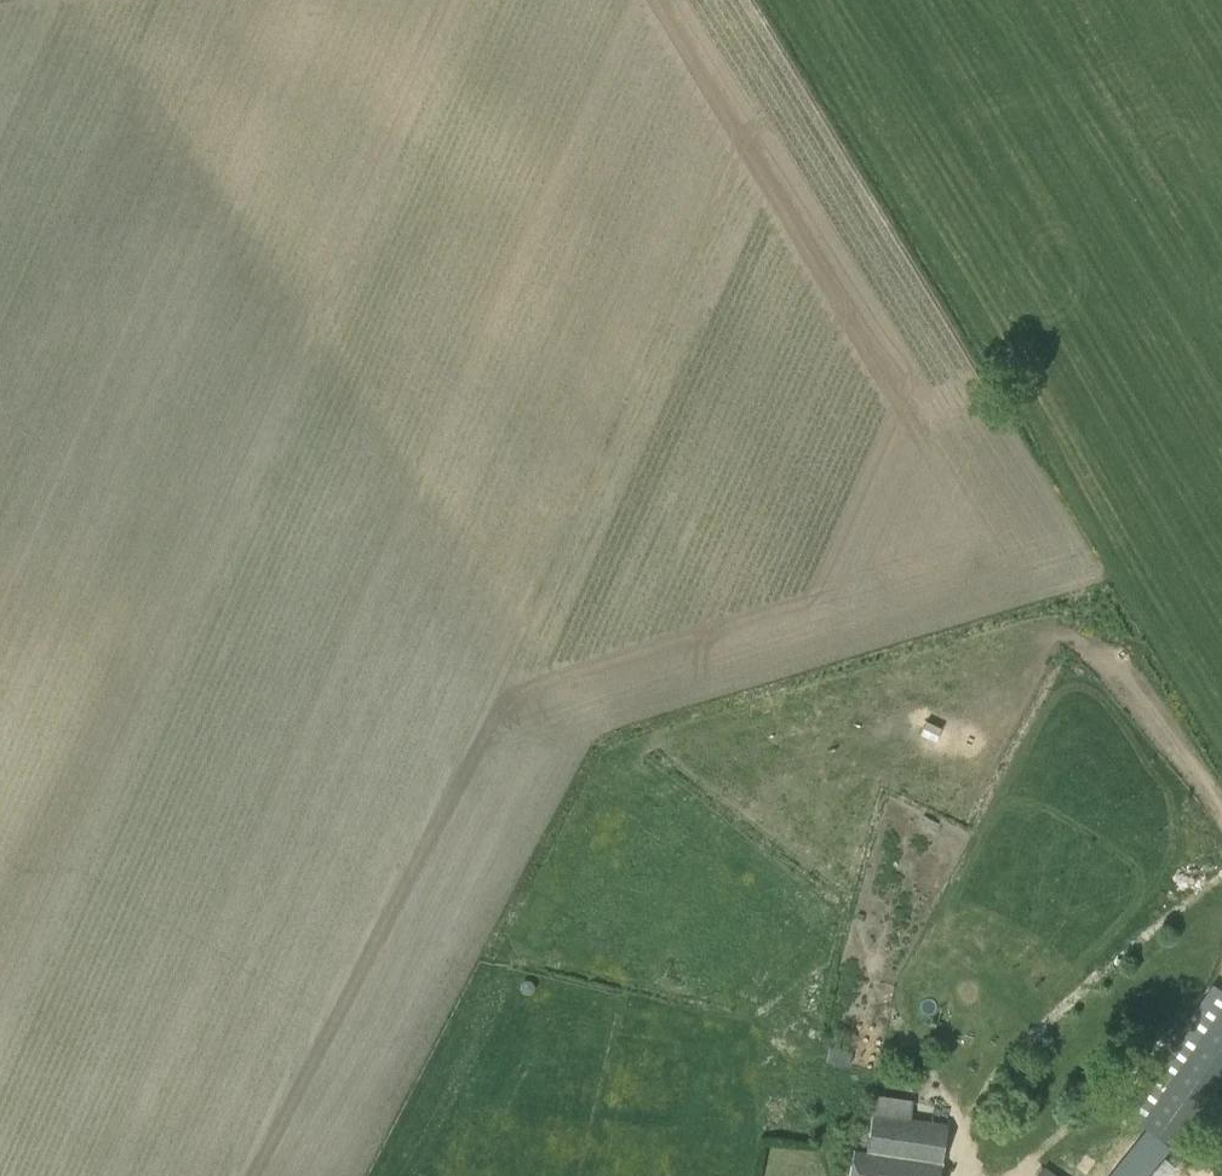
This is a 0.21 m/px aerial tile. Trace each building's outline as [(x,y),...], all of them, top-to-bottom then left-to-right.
[(1221,1085),(1221,1006),(1142,1123),(1150,1129),(1117,1175),(1109,1170),(1104,1175),(1147,1175),(1170,1143),(1174,1145),(1194,1116),(1198,1120),(1221,1085)] [(848,1065),(851,1051),(829,1046),(826,1060),(848,1065)] [(948,1122),(908,1116),(911,1099),(877,1094),(869,1151),(855,1149),(851,1175),(941,1175),(948,1122)] [(1042,1164),(1033,1175),(1059,1175),(1042,1164)]
